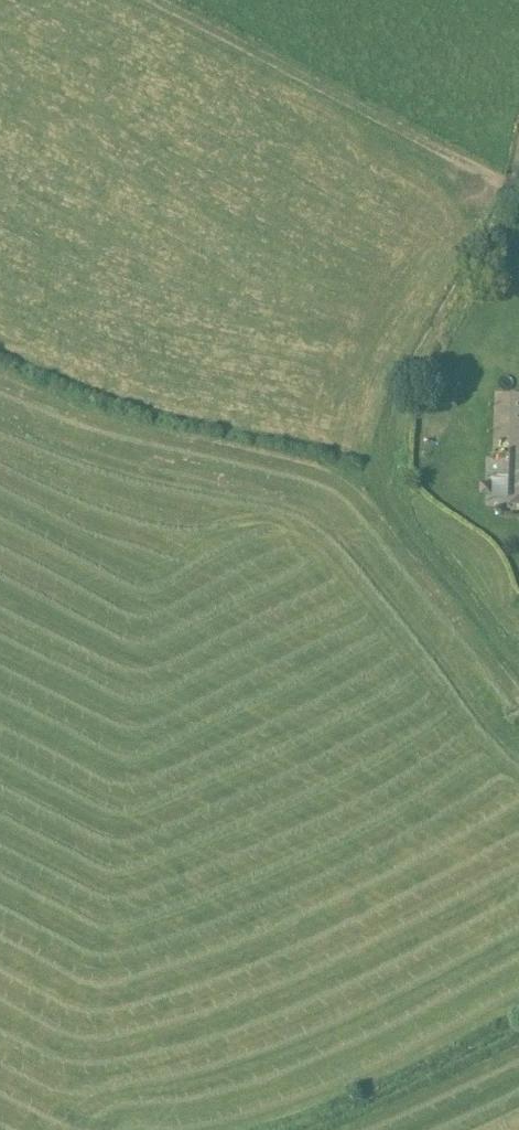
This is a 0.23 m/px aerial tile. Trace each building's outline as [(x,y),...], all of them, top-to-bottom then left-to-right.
[(510,455),(518,455),(518,400),(512,400),(512,404),(518,404),(517,435),(511,435),(510,455)] [(510,455),(510,474),(516,474),(515,505),(509,505),(509,508),(518,509),(518,455),(510,455)]
